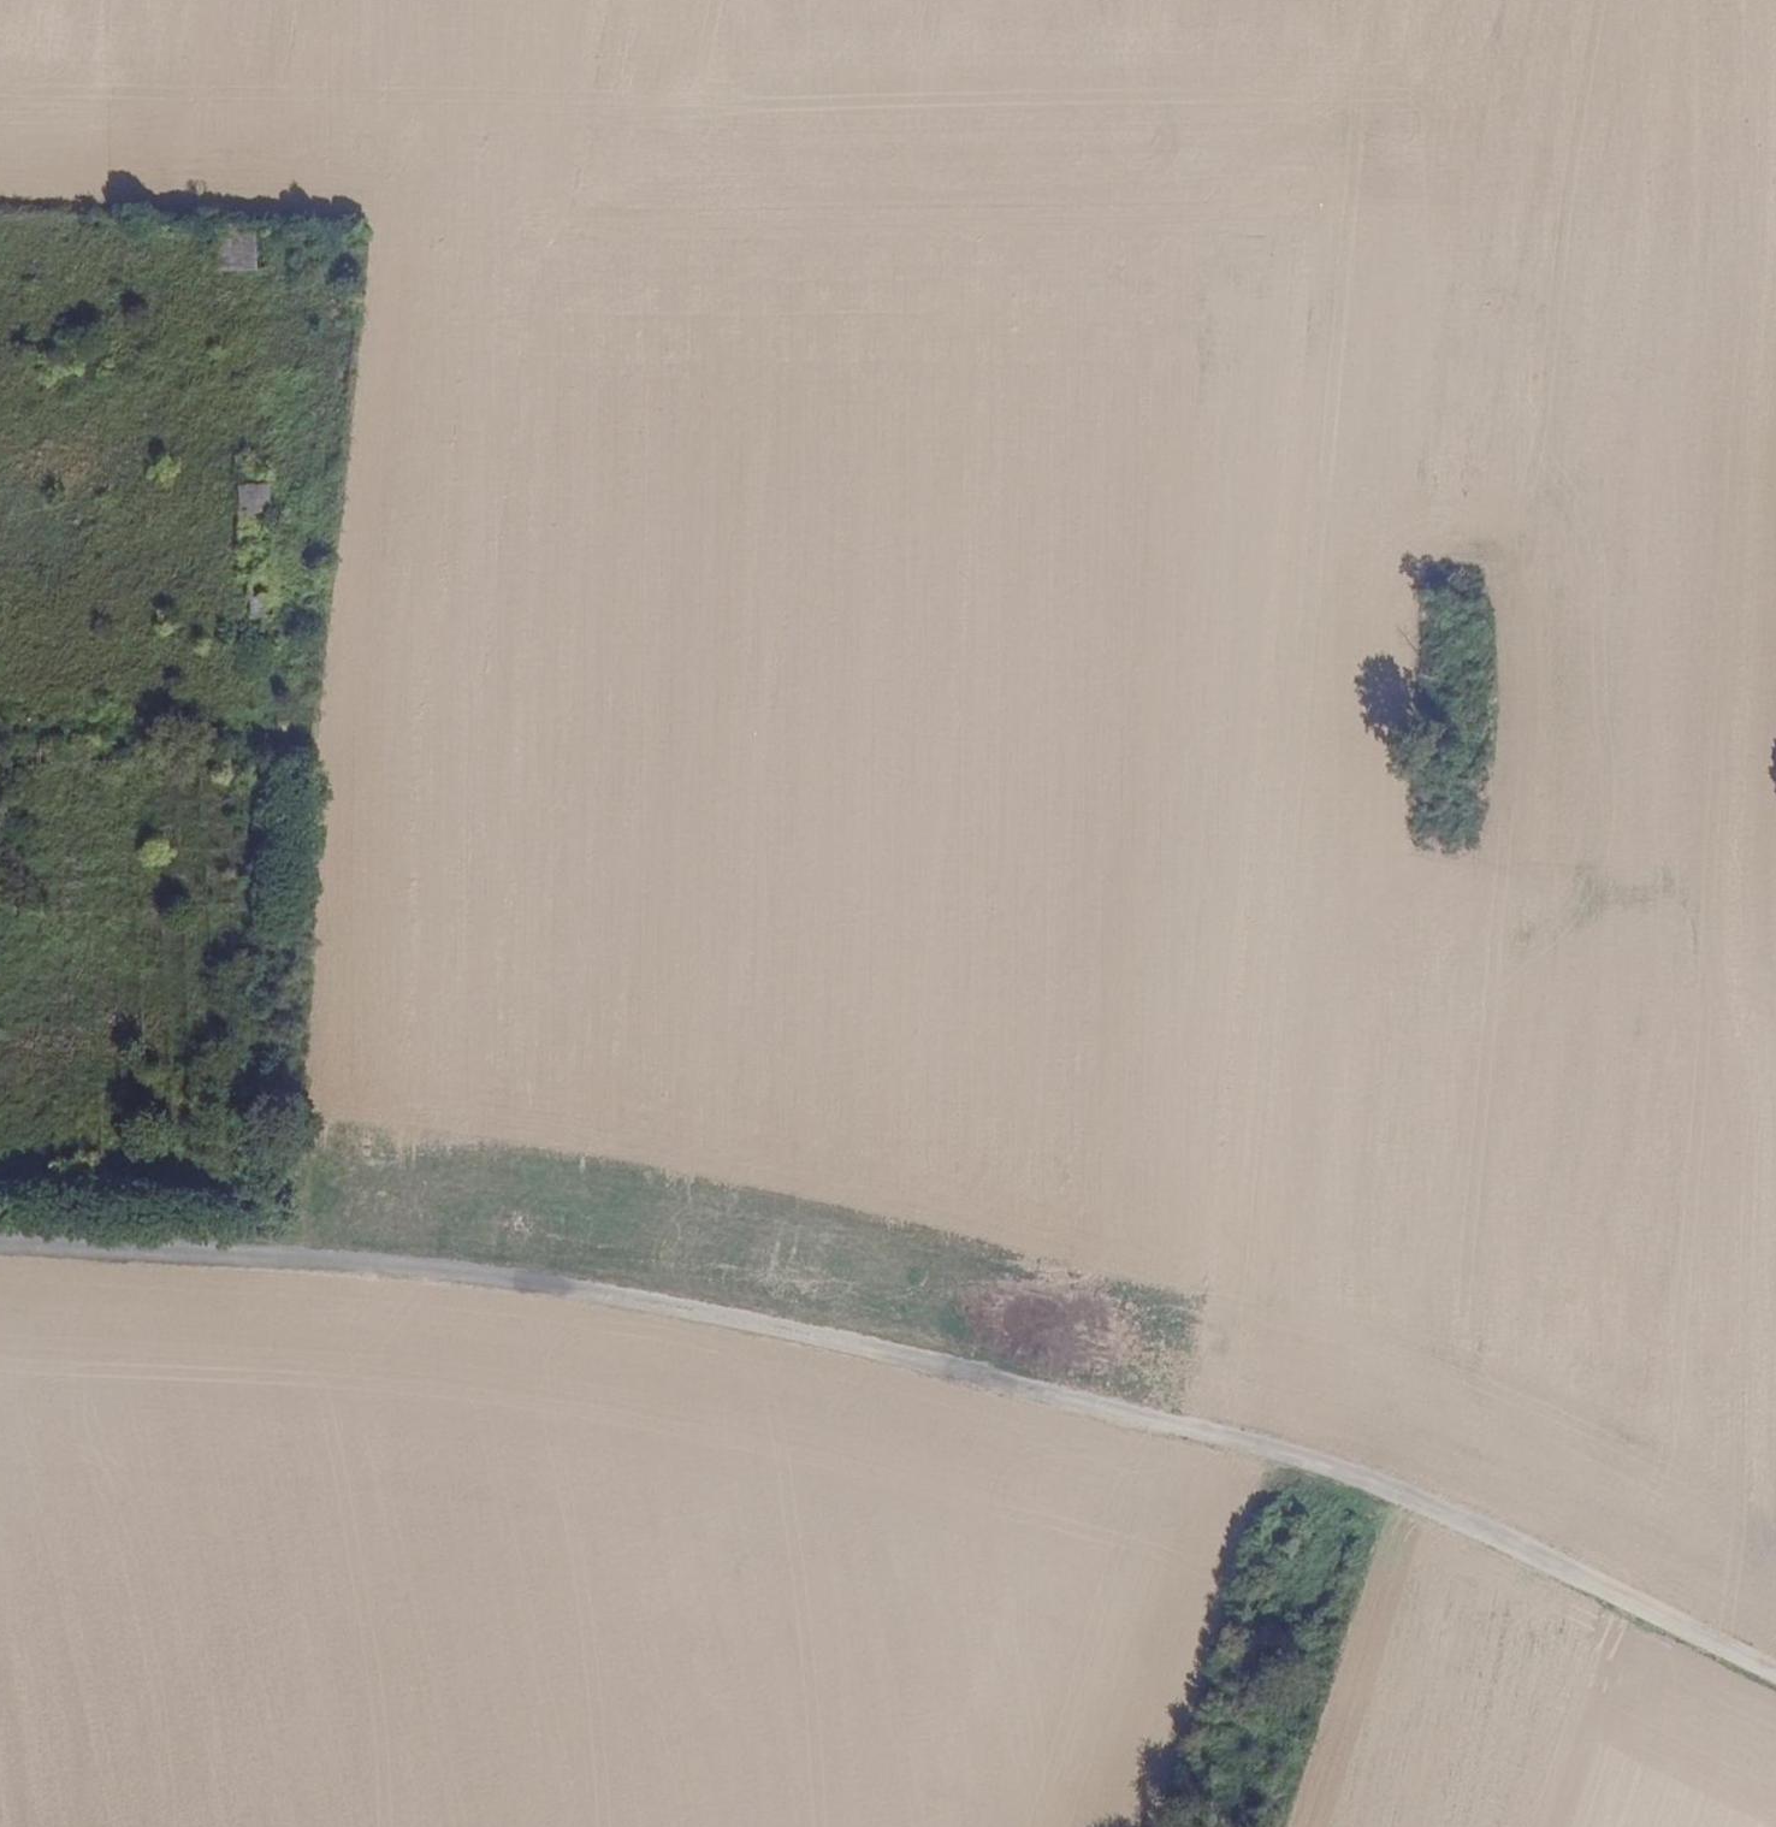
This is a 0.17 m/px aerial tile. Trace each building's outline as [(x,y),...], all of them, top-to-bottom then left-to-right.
[(256,232),(217,232),(217,272),(256,272),(256,232)] [(267,482),(236,485),(239,516),(271,512),(267,482)]
